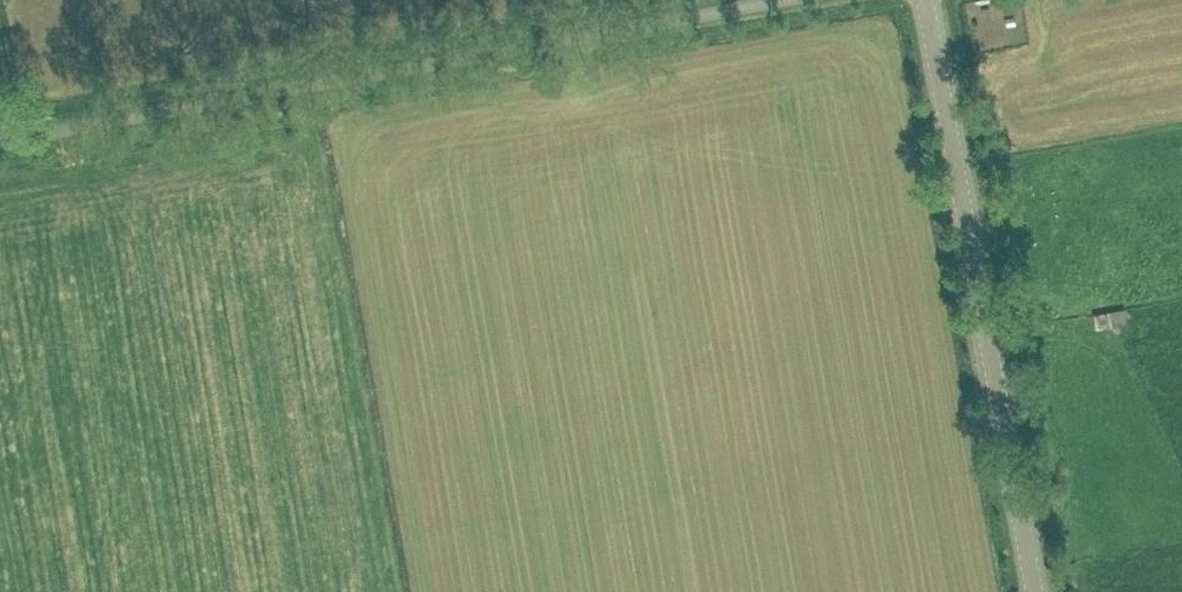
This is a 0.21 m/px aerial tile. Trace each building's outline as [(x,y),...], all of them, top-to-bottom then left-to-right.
[(1106,314),(1089,315),(1090,331),(1107,330),(1106,314)]
